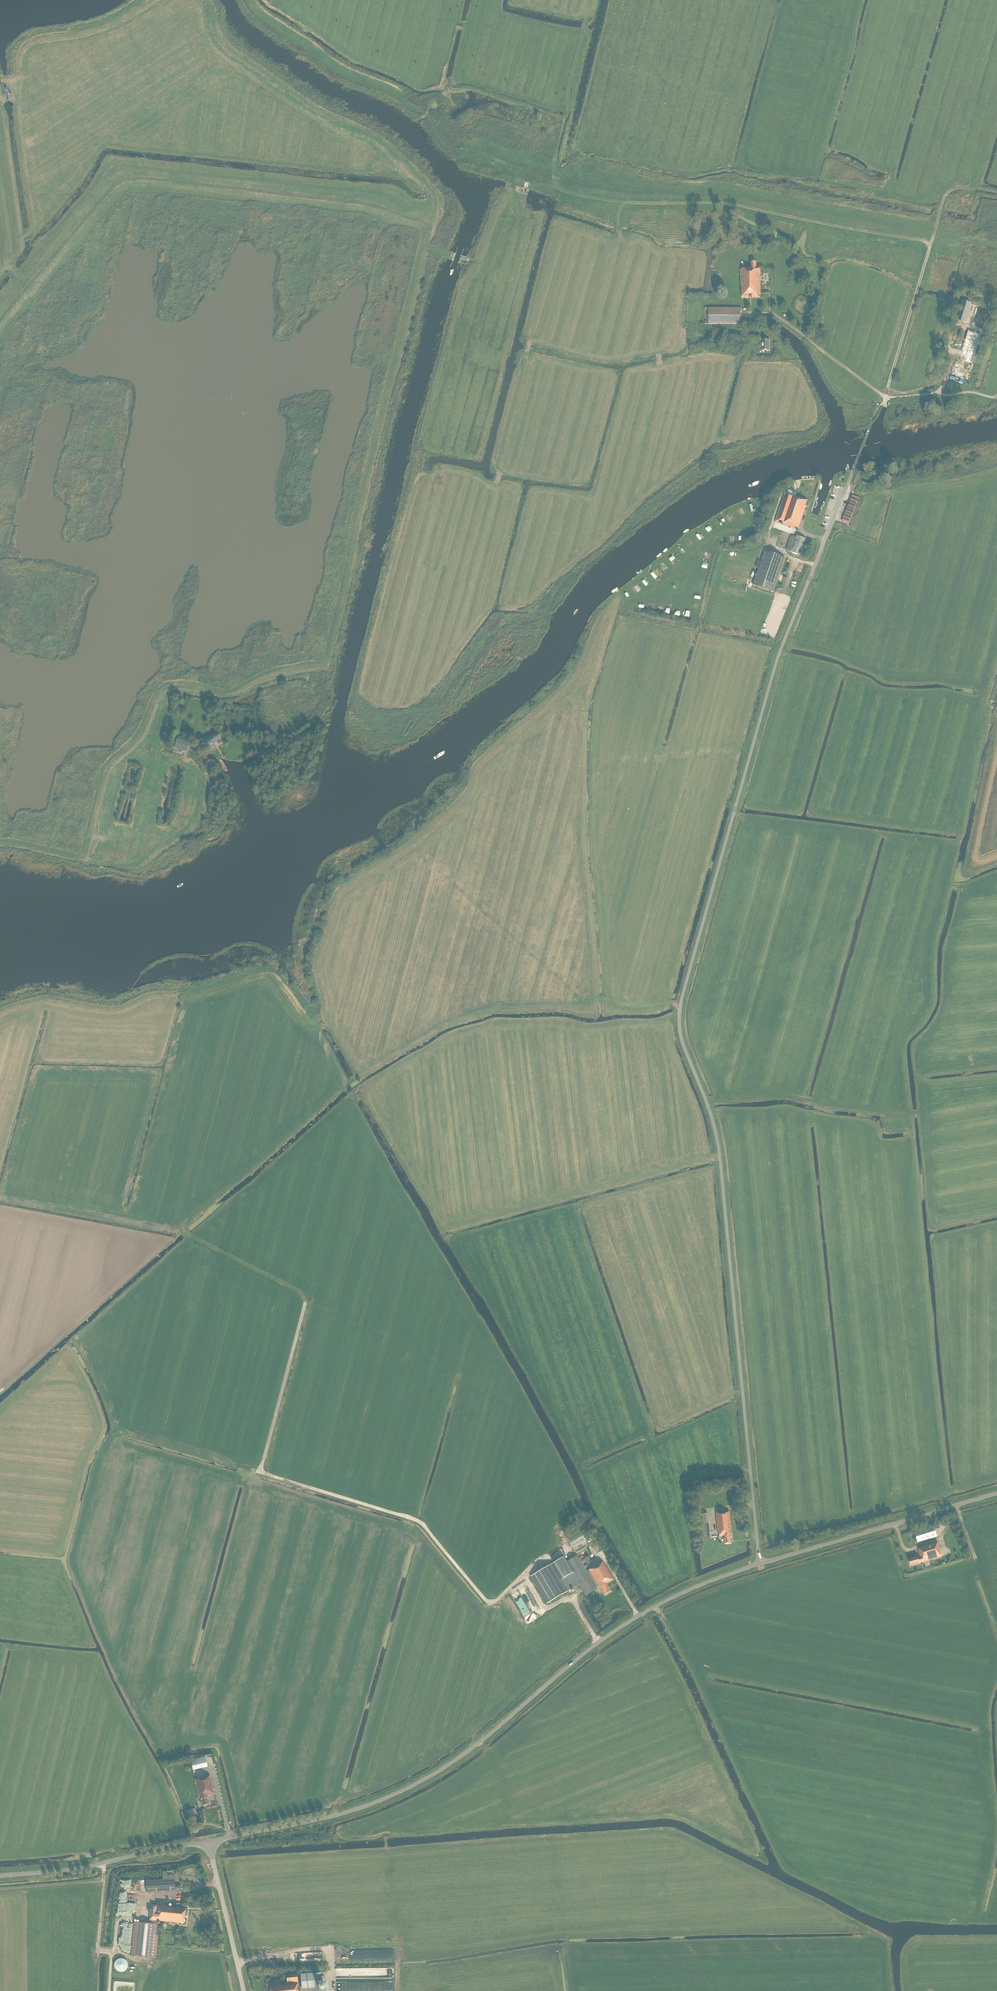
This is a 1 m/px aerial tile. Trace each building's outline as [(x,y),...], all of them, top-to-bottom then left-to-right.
[(760,298),(760,273),(760,269),(756,268),(756,263),(751,262),(751,269),(746,269),(746,270),(740,270),(740,285),(741,285),(741,298),(760,298)] [(966,323),(972,304),(962,301),(956,320),(966,323)] [(741,324),(741,308),(708,308),(709,324),(741,324)] [(972,363),(981,335),(968,331),(961,354),(962,355),(961,359),(965,361),(963,369),(969,370),(971,363),(972,363)] [(762,351),(770,351),(770,341),(759,341),(759,345),(761,345),(762,351)] [(798,529),(807,501),(785,493),(775,522),(782,524),(781,525),(784,526),(784,525),(793,528),(793,527),(798,529)] [(805,540),(797,536),(796,539),(792,537),(787,550),(791,552),(799,555),(805,540)] [(765,552),(753,585),(773,592),(785,559),(765,552)] [(213,744),(221,739),(218,734),(205,742),(211,751),(215,748),(213,744)] [(186,752),(190,742),(180,738),(176,748),(186,752)] [(260,760),(278,751),(275,746),(257,755),(260,760)] [(731,1535),(732,1535),(729,1511),(716,1513),(718,1531),(719,1531),(720,1536),(724,1536),(725,1544),(731,1543),(731,1535)] [(710,1537),(708,1513),(699,1514),(701,1538),(710,1537)] [(561,1535),(564,1533),(559,1525),(556,1527),(561,1535)] [(918,1542),(937,1537),(934,1527),(915,1533),(918,1542)] [(574,1551),(587,1543),(578,1529),(565,1536),(574,1551)] [(910,1566),(942,1556),(937,1542),(918,1548),(919,1552),(920,1558),(918,1558),(918,1557),(909,1560),(910,1566)] [(589,1569),(589,1570),(586,1572),(577,1556),(566,1562),(564,1557),(531,1576),(547,1603),(570,1590),(565,1581),(574,1575),(586,1595),(597,1589),(596,1587),(599,1586),(600,1587),(605,1595),(611,1591),(606,1583),(613,1579),(603,1562),(599,1564),(598,1564),(589,1569)] [(533,1615),(540,1611),(527,1591),(528,1598),(525,1599),(526,1605),(528,1608),(528,1609),(532,1615),(526,1619),(526,1622),(528,1625),(530,1625),(536,1621),(536,1619),(533,1615)] [(191,1761),(193,1770),(202,1768),(200,1758),(199,1758),(192,1760),(191,1761)] [(207,1795),(214,1794),(210,1776),(205,1778),(205,1777),(195,1779),(200,1797),(203,1806),(209,1804),(207,1795)] [(196,1809),(186,1811),(188,1818),(198,1816),(196,1809)] [(147,1892),(175,1891),(175,1880),(147,1881),(147,1892)] [(176,1908),(172,1907),(172,1906),(151,1904),(150,1924),(134,1922),(131,1956),(156,1958),(160,1925),(156,1924),(156,1920),(184,1923),(186,1908),(176,1907),(176,1908)] [(121,1973),(123,1972),(125,1972),(127,1970),(128,1968),(128,1966),(128,1964),(127,1962),(126,1960),(124,1959),(122,1959),(120,1959),(118,1960),(116,1961),(115,1963),(114,1965),(114,1967),(115,1969),(117,1971),(118,1972),(121,1973)] [(297,1973),(287,1974),(288,1984),(271,1985),(271,1990),(299,1990),(297,1973)] [(302,1987),(315,1986),(313,1973),(301,1974),(302,1987)]
